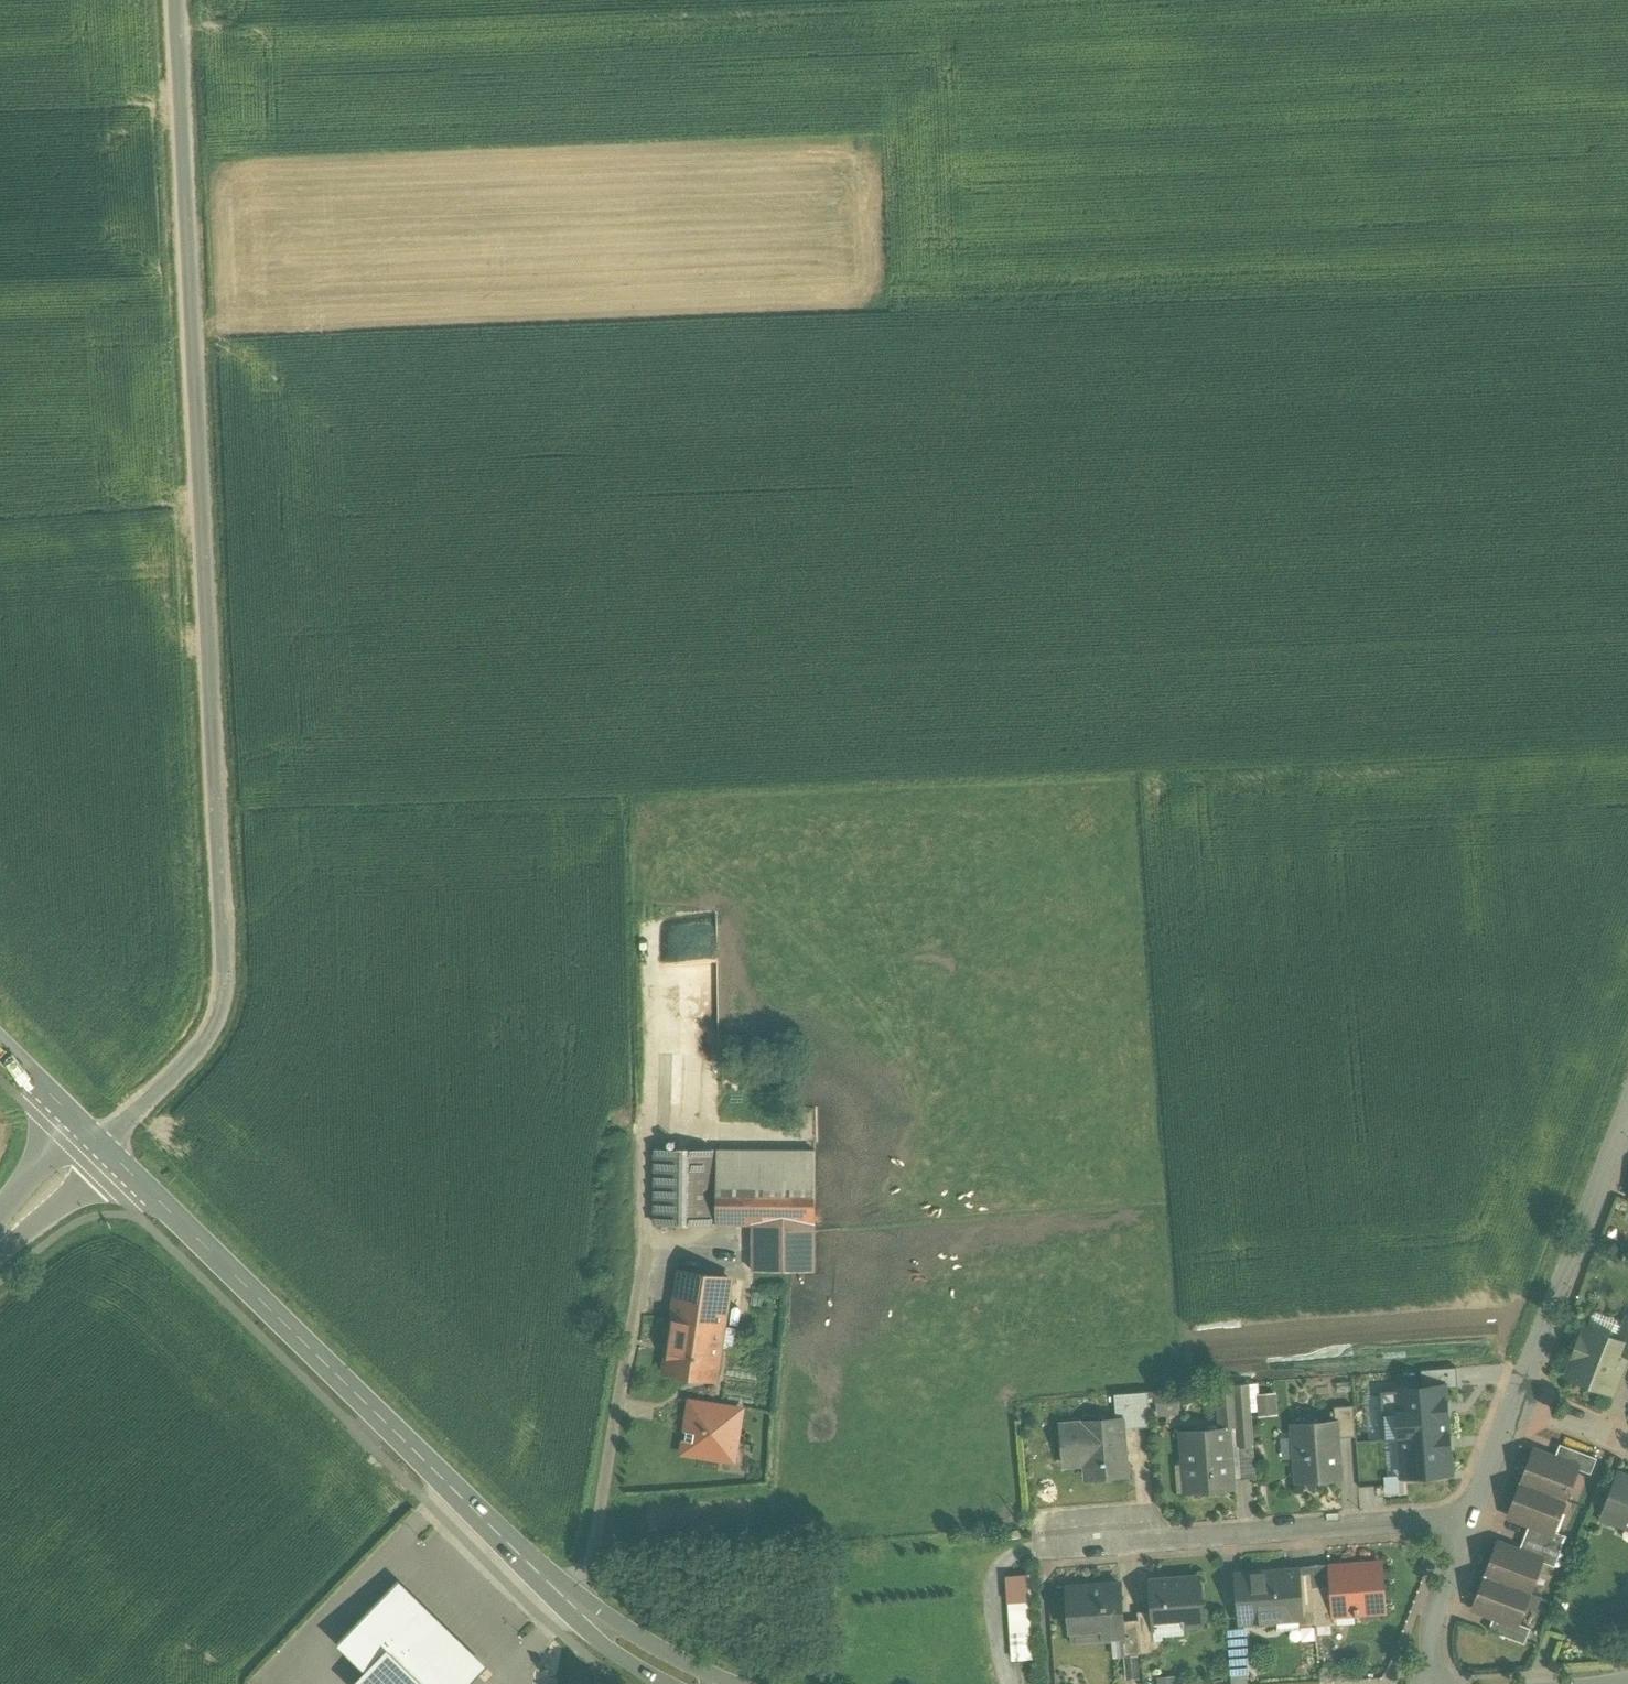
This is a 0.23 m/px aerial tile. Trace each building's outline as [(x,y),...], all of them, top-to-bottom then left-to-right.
[(810,1152),(649,1151),(648,1228),(750,1229),(749,1275),(809,1275),(810,1152)] [(729,1281),(675,1273),(659,1376),(713,1385),(729,1281)] [(1556,1380),(1610,1401),(1626,1363),(1627,1364),(1627,1317),(1618,1344),(1576,1327),(1556,1380)] [(1458,1369),(1415,1372),(1419,1414),(1462,1411),(1458,1369)] [(1213,1428),(1168,1432),(1172,1498),(1223,1495),(1221,1449),(1257,1446),(1253,1384),(1210,1388),(1213,1428)] [(741,1410),(690,1403),(683,1453),(734,1460),(741,1410)] [(1448,1417),(1390,1420),(1394,1485),(1452,1481),(1448,1417)] [(1120,1419),(1047,1423),(1052,1474),(1071,1473),(1073,1487),(1126,1484),(1120,1419)] [(1340,1420),(1285,1425),(1289,1491),(1346,1488),(1340,1420)] [(1561,1444),(1555,1459),(1577,1468),(1591,1473),(1597,1458),(1561,1444)] [(1555,1459),(1534,1451),(1522,1483),(1565,1500),(1577,1468),(1555,1459)] [(1619,1474),(1602,1517),(1627,1527),(1627,1477),(1619,1474)] [(1522,1483),(1509,1515),(1530,1523),(1553,1531),(1553,1530),(1565,1500),(1522,1483)] [(1553,1531),(1530,1523),(1525,1537),(1561,1551),(1567,1536),(1553,1530),(1553,1531)] [(1525,1537),(1519,1551),(1541,1560),(1541,1561),(1555,1567),(1561,1551),(1525,1537)] [(1519,1551),(1499,1544),(1486,1576),(1529,1592),(1541,1561),(1541,1560),(1519,1551)] [(1379,1563),(1318,1568),(1325,1620),(1385,1615),(1379,1563)] [(1300,1568),(1223,1576),(1227,1629),(1306,1621),(1300,1568)] [(1006,1661),(1029,1660),(1025,1575),(1002,1576),(1006,1661)] [(1200,1575),(1137,1579),(1140,1636),(1203,1631),(1200,1575)] [(1486,1576),(1474,1608),(1495,1616),(1517,1624),(1517,1623),(1529,1592),(1486,1576)] [(396,1577),(331,1642),(359,1670),(346,1682),(348,1683),(461,1683),(482,1664),(396,1577)] [(1118,1578),(1056,1584),(1061,1643),(1123,1638),(1118,1578)] [(1531,1629),(1517,1623),(1517,1624),(1495,1616),(1489,1631),(1525,1645),(1531,1629)]
